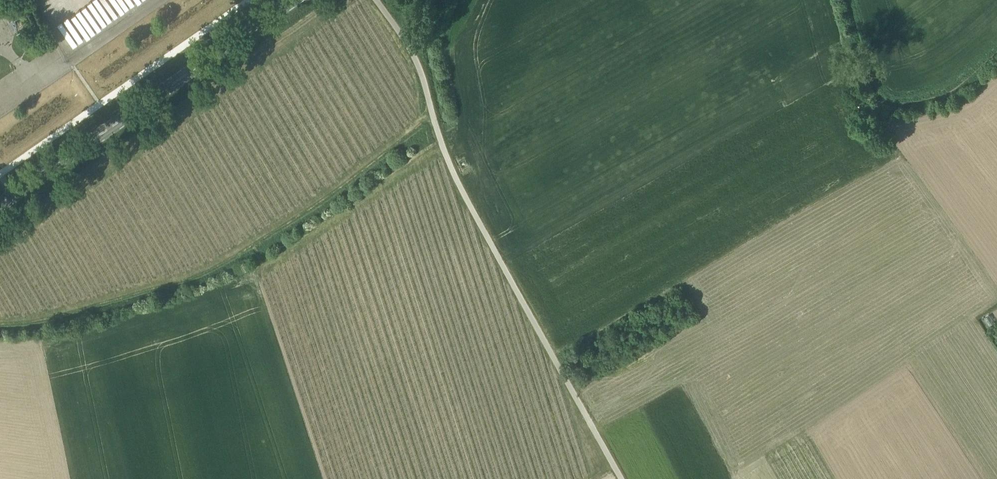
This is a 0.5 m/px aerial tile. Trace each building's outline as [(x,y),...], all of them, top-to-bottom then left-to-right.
[(141,0),(91,0),(78,7),(91,29),(141,0)] [(72,14),(56,25),(72,49),(88,38),(72,14)]
